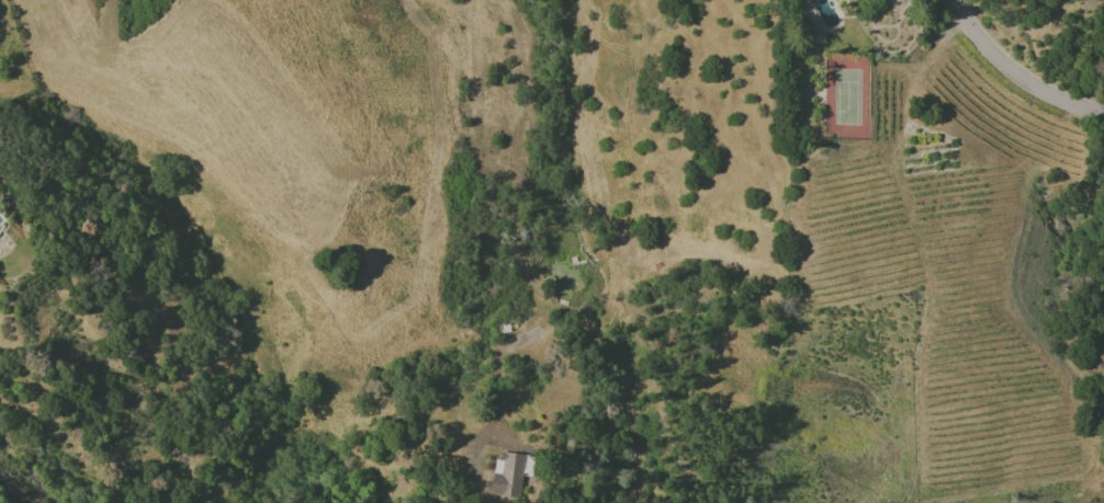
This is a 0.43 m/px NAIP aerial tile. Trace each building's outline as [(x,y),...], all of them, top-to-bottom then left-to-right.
[(520,499),(522,475),(528,475),(530,456),(497,452),(494,482),(485,481),(484,495),(520,499)]
